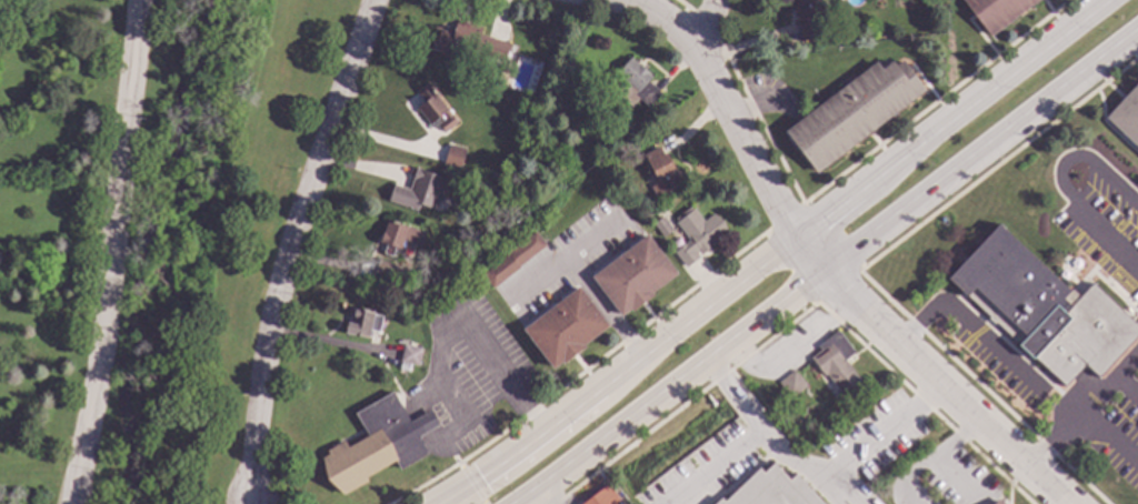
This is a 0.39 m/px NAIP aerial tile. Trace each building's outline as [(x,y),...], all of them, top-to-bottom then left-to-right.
[(793,17),(794,0),(820,0),(819,41),(798,40),(799,23),(802,23),(803,17),(793,17)] [(989,37),(962,0),(1038,0),(989,37)] [(481,28),(479,34),(509,43),(503,61),(461,50),(459,58),(429,49),(432,36),(437,37),(438,29),(452,33),(456,20),(481,28)] [(652,78),(648,82),(660,93),(648,108),(638,99),(630,107),(619,97),(629,85),(617,73),(630,58),(652,78)] [(925,90),(817,173),(785,131),(876,62),(881,69),(891,61),(895,65),(902,60),(925,90)] [(1105,118),(1137,82),(1137,149),(1105,118)] [(457,122),(443,133),(436,124),(443,119),(441,115),(429,125),(416,108),(423,102),(418,95),(429,87),(457,122)] [(530,95),(537,98),(535,105),(527,102),(530,95)] [(465,149),(459,169),(443,164),(449,144),(465,149)] [(662,154),(666,153),(677,173),(679,172),(686,184),(657,199),(650,187),(657,182),(643,155),(659,147),(662,154)] [(433,209),(419,203),(417,211),(387,200),(391,184),(408,190),(415,168),(445,179),(433,209)] [(702,222),(712,214),(727,233),(710,244),(712,246),(700,255),(698,252),(695,253),(698,258),(686,268),(673,251),(688,240),(676,223),(693,210),(702,222)] [(672,230),(661,238),(651,224),(662,216),(672,230)] [(426,233),(420,246),(402,241),(400,249),(395,246),(391,256),(382,253),(386,245),(380,243),(388,221),(426,233)] [(1091,283),(1137,327),(1137,333),(1098,376),(1085,364),(1064,386),(995,322),(992,324),(987,319),(988,316),(947,279),(998,224),(1069,291),(1071,289),(1079,296),(1091,283)] [(545,244),(517,266),(518,268),(491,289),(480,274),(535,231),(545,244)] [(677,274),(652,293),(653,295),(632,312),(630,310),(620,316),(590,278),(647,234),(677,274)] [(398,266),(391,286),(371,279),(379,260),(398,266)] [(608,326),(583,345),(586,349),(563,365),(561,362),(552,370),(522,330),(578,286),(608,326)] [(352,308),(373,311),(372,315),(381,316),(379,332),(370,331),(368,337),(345,333),(346,322),(350,323),(352,308)] [(852,354),(845,361),(861,383),(842,397),(826,375),(823,376),(810,359),(820,350),(817,346),(836,332),(852,354)] [(421,349),(418,365),(400,362),(403,345),(421,349)] [(806,386),(789,399),(777,383),(793,370),(806,386)] [(410,422),(429,411),(435,417),(438,426),(419,437),(428,453),(400,470),(395,461),(366,478),(367,482),(343,496),(327,480),(321,457),(328,454),(326,451),(343,441),(348,447),(368,435),(355,414),(392,392),(410,422)] [(795,474),(823,503),(713,503),(720,497),(723,501),(759,467),(762,472),(772,463),(789,480),(795,474)] [(607,484),(622,503),(584,503),(606,487),(603,486),(607,484)]
